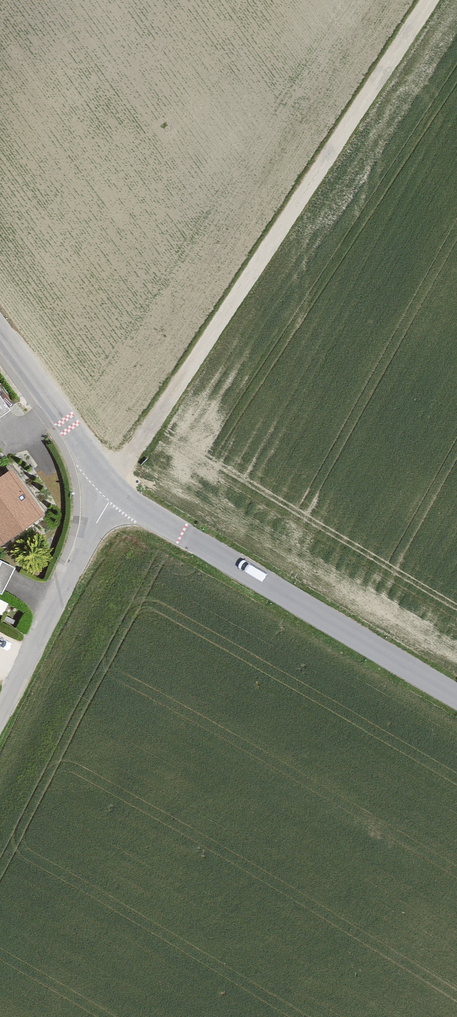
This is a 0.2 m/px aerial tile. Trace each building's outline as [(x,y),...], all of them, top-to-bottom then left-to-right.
[(0,481),(0,546),(41,517),(10,474),(0,481)] [(4,592),(15,562),(0,557),(0,590),(4,592)]
